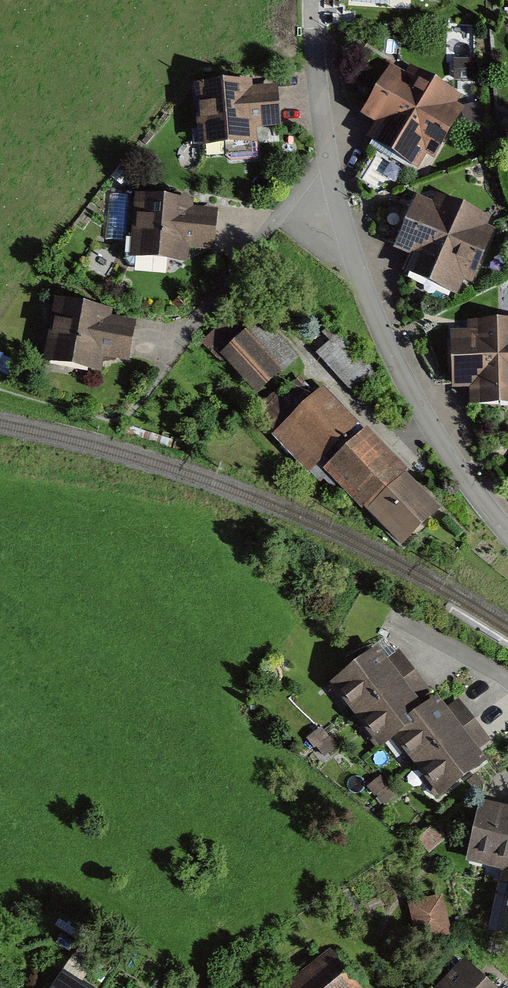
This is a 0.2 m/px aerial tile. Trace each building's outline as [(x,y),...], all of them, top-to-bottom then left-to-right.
[(460,93),(408,64),(402,75),(389,67),(362,116),(378,125),(370,139),(419,166),(425,155),(434,160),(464,106),(455,101),(460,93)] [(249,80),(195,84),(199,143),(253,140),(253,128),(280,126),(277,88),(249,90),(249,80)] [(189,198),(133,194),(128,255),(186,260),(187,246),(215,249),(218,207),(188,205),(189,198)] [(489,218),(436,195),(432,204),(418,198),(396,249),(409,254),(403,268),(457,291),(463,277),(470,280),(492,230),(485,227),(489,218)] [(110,307),(56,298),(46,363),(97,371),(100,354),(130,359),(136,320),(109,316),(110,307)] [(292,361),(257,319),(219,351),(254,393),(292,361)] [(468,319),(468,332),(452,332),(451,388),(471,388),(471,403),(507,403),(507,320),(468,319)] [(340,332),(319,350),(356,393),(377,375),(340,332)] [(359,430),(319,386),(270,430),(307,471),(316,463),(397,552),(438,514),(403,476),(410,471),(367,423),(359,430)] [(389,660),(379,647),(328,687),(375,747),(388,737),(438,800),(485,763),(476,752),(488,742),(456,701),(444,710),(398,652),(389,660)] [(481,805),(468,862),(497,869),(483,927),(507,933),(507,811),(481,805)] [(439,896),(407,902),(416,942),(447,935),(439,896)] [(273,987),(350,987),(321,951),(273,987)] [(432,987),(477,987),(453,966),(432,987)] [(62,972),(51,987),(87,987),(62,972)]
